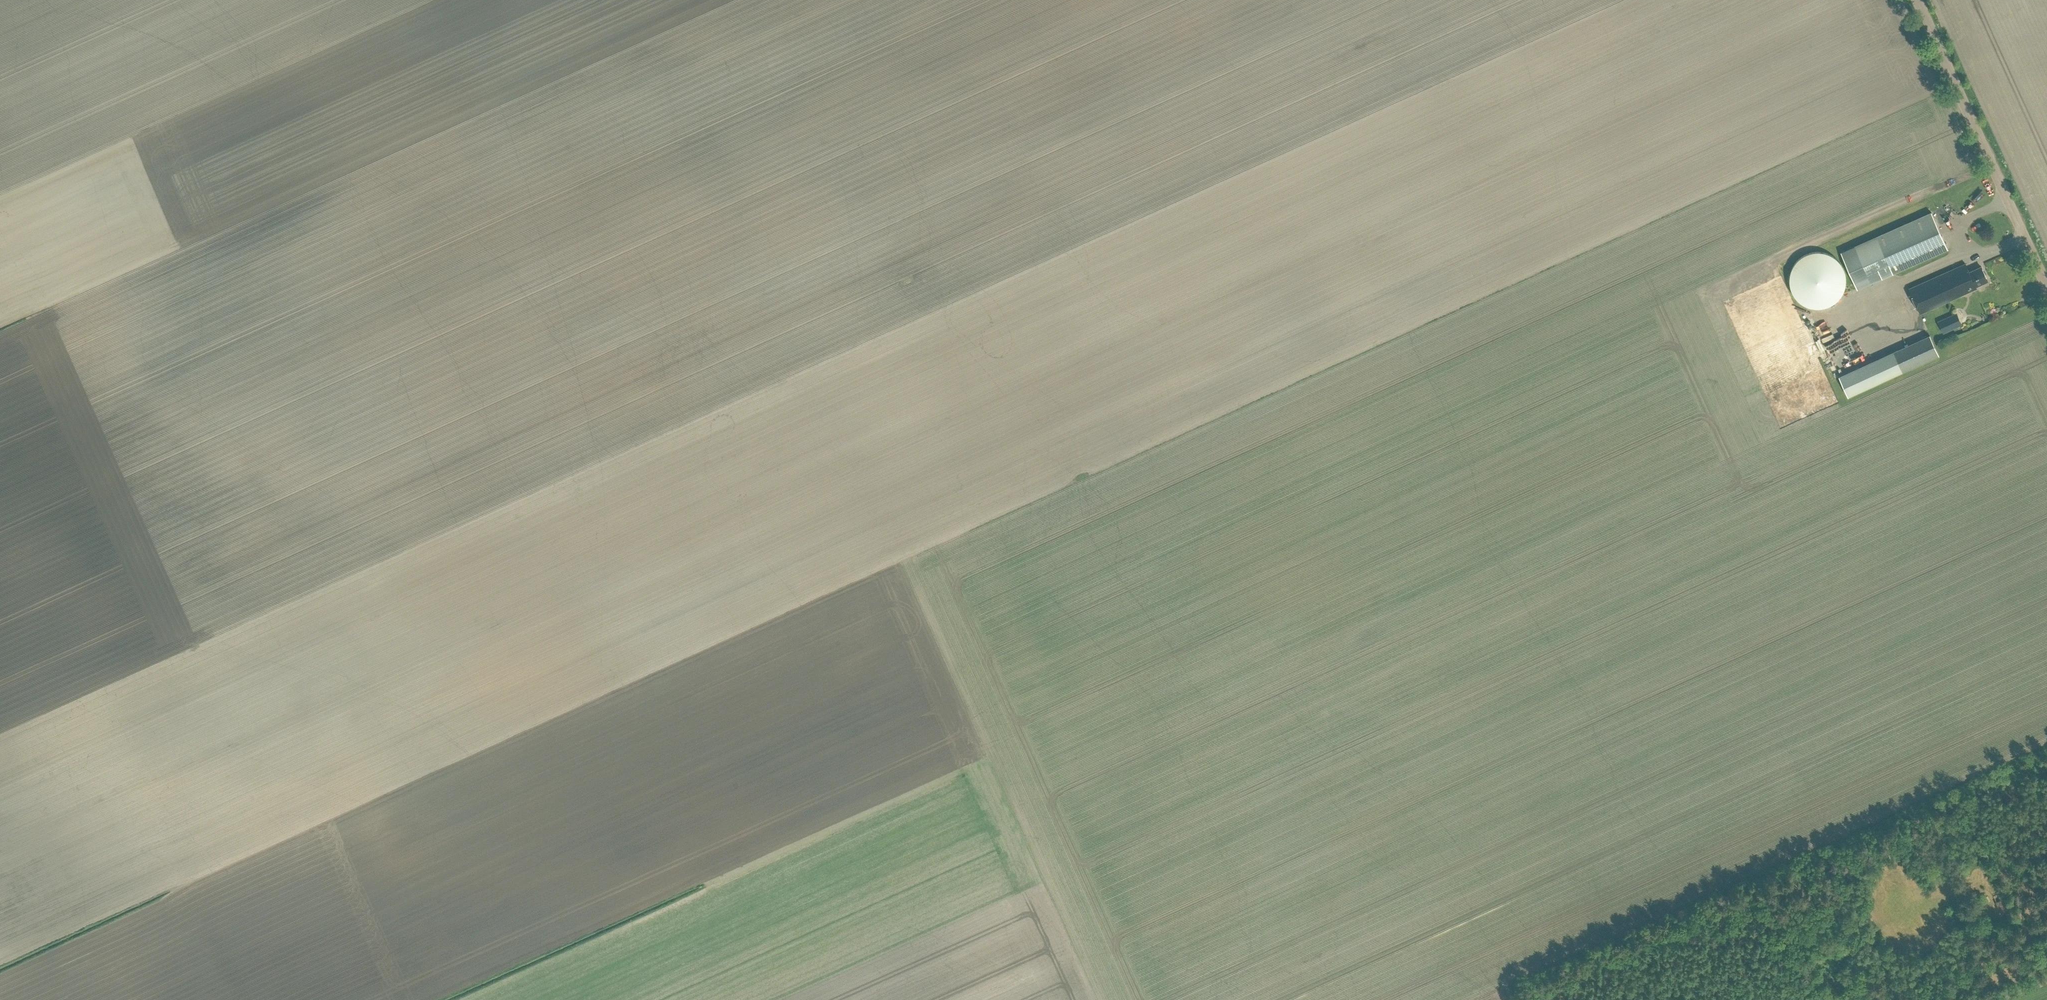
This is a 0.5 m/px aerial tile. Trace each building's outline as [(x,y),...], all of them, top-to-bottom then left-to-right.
[(1950,211),(1943,212),(1945,221),(1951,220),(1950,211)] [(1930,212),(1876,236),(1854,245),(1870,282),(1892,273),(1947,248),(1930,212)] [(1965,263),(1908,288),(1920,313),(1976,288),(1975,285),(1987,279),(1981,265),(1968,271),(1965,263)] [(1783,426),(1838,401),(1783,281),(1729,305),(1783,426)] [(1834,312),(1827,315),(1830,323),(1837,320),(1834,312)] [(1957,326),(1952,315),(1938,321),(1943,332),(1957,326)] [(1893,352),(1902,371),(1939,355),(1930,335),(1893,352)]
